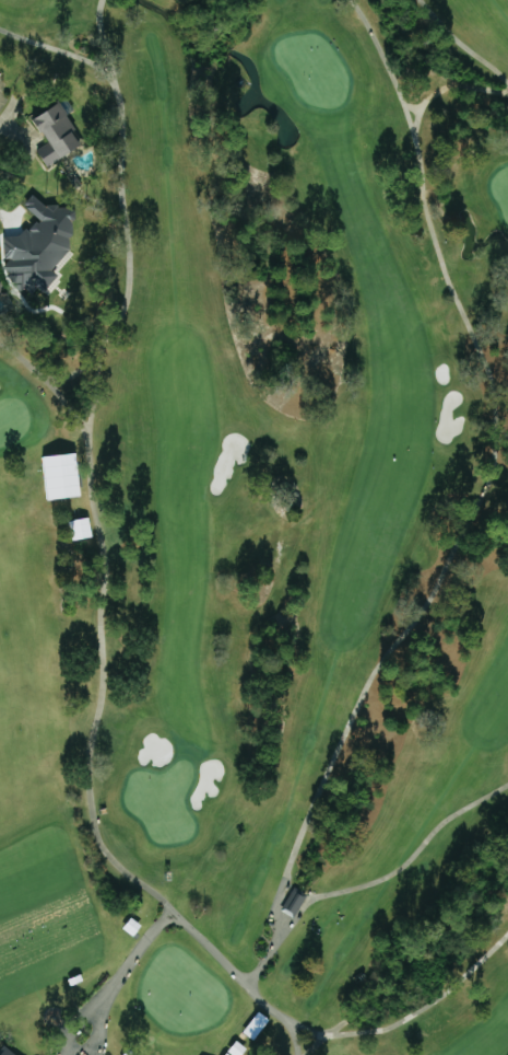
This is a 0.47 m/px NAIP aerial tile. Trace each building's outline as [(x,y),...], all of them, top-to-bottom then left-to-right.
[(31,119),(58,101),(75,127),(71,130),(80,143),(48,165),(36,149),(47,142),(31,119)] [(38,304),(64,292),(42,241),(50,229),(71,231),(73,217),(54,213),(33,199),(8,235),(24,246),(39,282),(31,286),(38,304)] [(279,908),(293,917),(306,894),(293,886),(279,908)] [(0,1049),(0,1054),(15,1054),(3,1045),(0,1049)]
